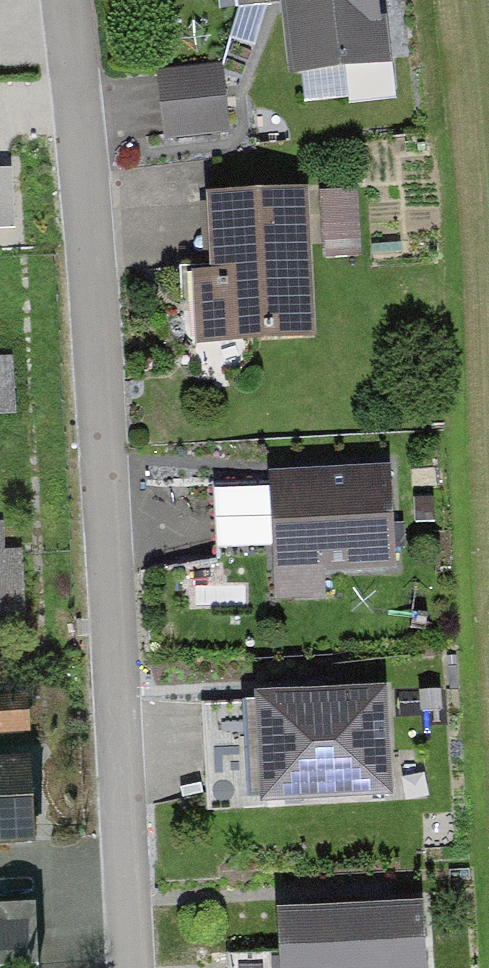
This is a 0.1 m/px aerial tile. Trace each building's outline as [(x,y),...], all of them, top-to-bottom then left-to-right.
[(293,80),(387,66),(377,0),(282,0),(293,80)] [(218,61),(149,71),(158,133),(226,123),(218,61)] [(321,252),(366,250),(363,182),(319,184),(321,252)] [(307,195),(212,201),(218,280),(194,282),(199,350),(317,342),(307,195)] [(0,355),(0,415),(10,414),(6,354),(0,355)] [(389,475),(263,484),(271,588),(397,579),(389,475)] [(31,623),(27,544),(0,546),(0,625),(31,623)] [(0,695),(0,738),(25,737),(24,694),(0,695)] [(384,701),(247,713),(257,822),(394,809),(384,701)] [(35,841),(32,759),(0,760),(0,842),(35,841)] [(0,913),(0,967),(35,967),(32,911),(0,913)] [(274,926),(277,967),(422,967),(419,915),(274,926)]
